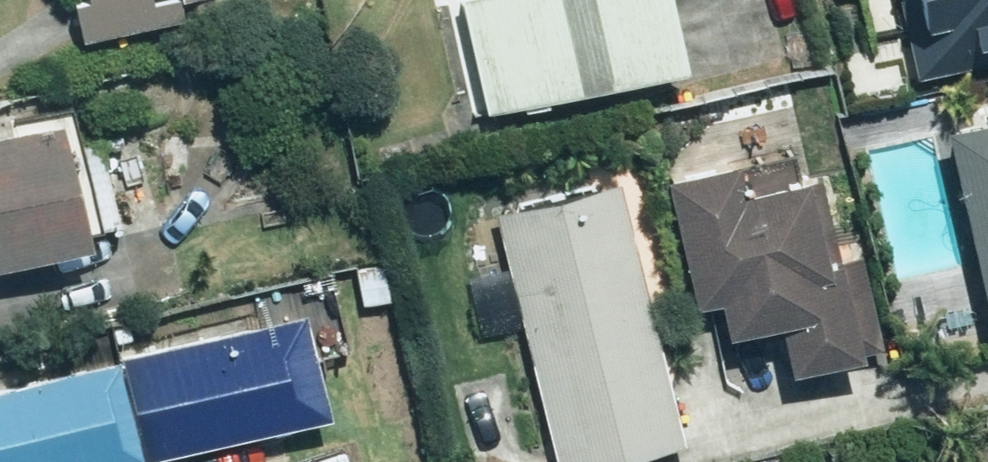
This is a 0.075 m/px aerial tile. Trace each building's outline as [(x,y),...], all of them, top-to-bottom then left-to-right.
[(85,40),(174,22),(169,0),(77,0),(85,40)] [(457,6),(479,113),(670,73),(655,0),(438,0),(440,10),(457,6)] [(916,78),(987,59),(987,0),(896,0),(916,78)] [(76,246),(44,126),(0,138),(0,266),(76,246)] [(932,141),(960,261),(976,329),(987,327),(987,128),(932,141)] [(97,235),(159,223),(142,132),(80,144),(97,235)] [(729,166),(656,181),(683,306),(701,302),(708,334),(767,321),(779,375),(849,360),(833,285),(814,290),(792,186),(735,198),(729,166)] [(491,213),(552,461),(591,461),(677,441),(614,183),(491,213)] [(135,461),(151,461),(319,423),(293,312),(111,354),(135,461)] [(111,354),(0,379),(0,461),(135,461),(111,354)]
